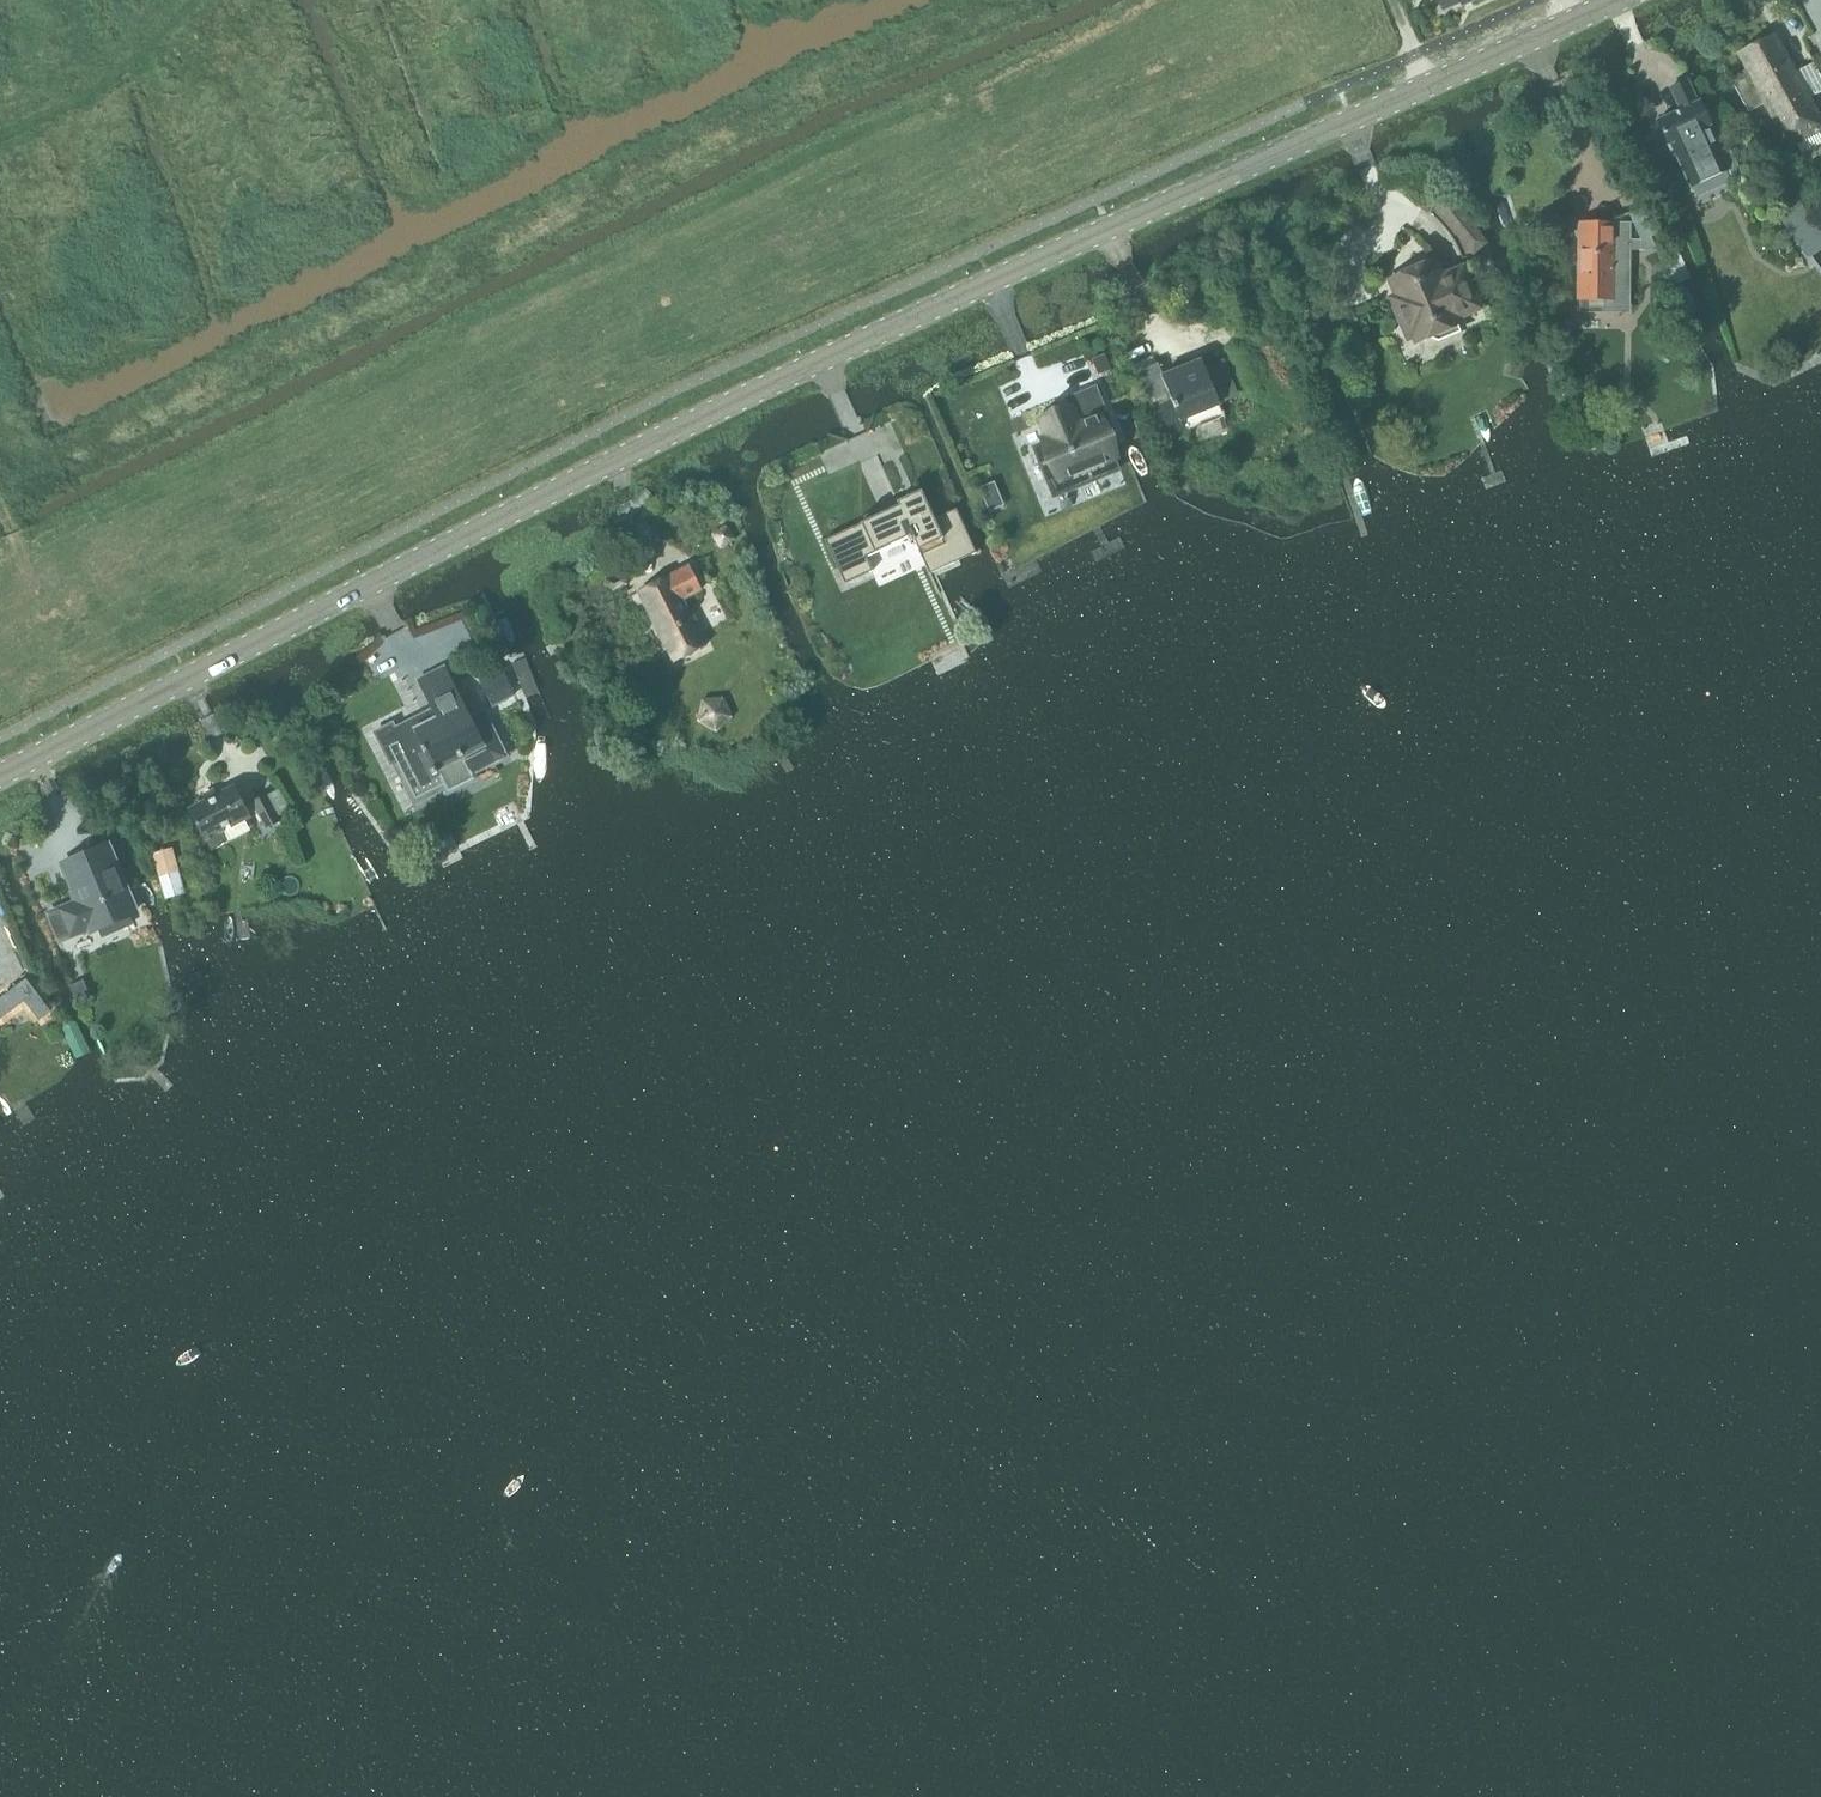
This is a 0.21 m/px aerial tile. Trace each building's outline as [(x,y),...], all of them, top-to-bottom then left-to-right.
[(1441,11),(1466,0),(1436,0),(1441,11)] [(1775,34),(1737,54),(1746,71),(1730,79),(1749,114),(1765,105),(1789,151),(1820,134),(1820,120),(1807,95),(1820,88),(1820,78),(1814,64),(1796,74),(1775,34)] [(1730,172),(1687,82),(1670,90),(1680,112),(1657,123),(1668,147),(1670,146),(1691,191),(1730,172)] [(1446,192),(1431,205),(1433,208),(1431,210),(1473,256),(1489,243),(1446,192)] [(1580,223),(1580,312),(1631,313),(1631,302),(1631,250),(1650,250),(1656,248),(1652,237),(1645,240),(1631,240),(1631,223),(1580,223)] [(1442,278),(1436,263),(1392,281),(1418,346),(1431,340),(1438,343),(1468,331),(1463,320),(1481,313),(1464,270),(1442,278)] [(1191,312),(1209,303),(1203,289),(1184,298),(1191,312)] [(1098,376),(1111,371),(1104,355),(1092,360),(1098,376)] [(1221,407),(1219,403),(1207,370),(1204,361),(1164,377),(1158,364),(1138,372),(1165,442),(1224,419),(1220,408),(1221,407)] [(1046,442),(1033,447),(1054,498),(1121,471),(1116,460),(1103,427),(1111,424),(1096,387),(1067,399),(1069,405),(1036,419),(1046,442)] [(866,522),(826,540),(845,584),(873,571),(867,557),(908,538),(912,536),(915,542),(915,541),(922,557),(943,547),(951,565),(976,553),(957,510),(935,520),(924,496),(922,491),(907,498),(908,499),(899,503),(899,502),(897,503),(899,507),(882,515),(880,510),(864,518),(866,522)] [(737,539),(727,524),(711,533),(721,549),(737,539)] [(675,664),(691,655),(708,646),(685,601),(701,593),(688,567),(638,593),(675,664)] [(509,758),(489,718),(473,726),(445,669),(420,682),(433,708),(391,729),(396,737),(382,744),(413,807),(445,792),(448,797),(479,782),(476,775),(509,758)] [(495,707),(515,697),(501,670),(481,680),(495,707)] [(703,701),(698,722),(716,732),(734,717),(725,698),(703,701)] [(251,821),(234,788),(218,796),(215,790),(205,796),(207,800),(191,809),(214,852),(220,848),(225,842),(225,837),(224,834),(251,821)] [(266,829),(279,822),(265,796),(252,803),(266,829)] [(83,901),(62,909),(72,934),(93,925),(95,930),(102,927),(125,917),(134,913),(133,912),(125,892),(106,846),(67,862),(83,901)] [(173,849),(154,854),(166,900),(186,895),(173,849)] [(40,1009),(26,978),(0,989),(0,1008),(24,997),(30,1013),(40,1009)]
